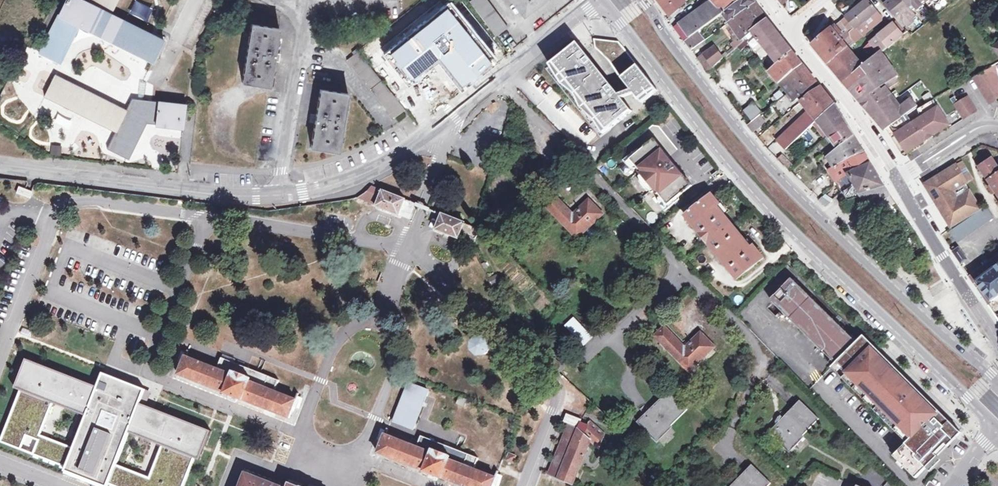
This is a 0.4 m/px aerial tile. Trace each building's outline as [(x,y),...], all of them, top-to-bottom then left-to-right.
[(88,4),(80,0),(67,0),(39,54),(59,64),(78,25),(153,62),(163,42),(109,15),(88,4)] [(109,15),(116,0),(91,0),(88,4),(109,15)] [(386,49),(411,80),(437,59),(461,89),(497,60),(449,0),(446,0),(386,49)] [(469,1),(496,36),(508,28),(487,0),(470,0),(469,1)] [(522,16),(542,0),(510,0),(522,16)] [(671,17),(679,10),(680,9),(677,6),(685,0),(684,0),(658,0),(671,17)] [(713,1),(703,8),(674,27),(685,41),(691,50),(704,40),(698,32),(723,13),(734,28),(736,31),(740,36),(736,40),(736,41),(732,44),(735,49),(744,41),(742,39),(752,32),(778,64),(770,72),(795,101),(817,83),(767,19),(767,20),(753,0),(712,0),(713,1)] [(687,3),(685,0),(677,6),(680,9),(682,7),(687,3)] [(899,76),(888,59),(886,60),(881,53),(903,35),(894,24),(865,47),(874,59),(863,67),(849,48),(882,21),(883,18),(881,16),(868,0),(866,0),(840,21),(850,32),(851,38),(849,41),(845,44),(840,38),(844,35),(836,24),(815,41),(813,46),(843,83),(869,112),(884,131),(890,126),(907,152),(949,124),(933,100),(919,108),(918,106),(919,106),(913,97),(901,106),(888,90),(899,82),(896,78),(899,76)] [(893,2),(892,0),(890,0),(884,5),(903,27),(917,16),(913,11),(926,0),(930,5),(936,0),(896,0),(893,2)] [(252,24),(242,82),(270,87),(274,61),(279,63),(281,57),(279,56),(279,53),(276,53),(280,29),(252,24)] [(734,28),(729,31),(731,34),(736,40),(740,36),(736,31),(734,28)] [(845,44),(849,41),(844,35),(840,38),(845,44)] [(619,42),(595,39),(596,47),(610,60),(622,79),(632,90),(636,95),(640,100),(648,93),(656,89),(619,42)] [(746,41),(739,47),(741,50),(749,45),(746,41)] [(578,43),(554,62),(608,130),(632,111),(623,100),(619,95),(578,43)] [(715,46),(698,59),(708,72),(728,55),(726,52),(722,56),(715,46)] [(395,118),(405,110),(358,51),(356,49),(352,52),(353,54),(347,59),(395,118)] [(991,103),(997,99),(997,76),(994,65),(973,77),(991,103)] [(55,75),(45,96),(116,132),(108,147),(129,158),(141,134),(147,122),(156,123),(156,125),(183,128),(186,105),(144,100),(132,99),(126,111),(55,75)] [(887,198),(885,195),(888,193),(854,137),(835,105),(821,88),(810,94),(801,102),(809,112),(778,142),(786,151),(817,121),(838,147),(841,152),(835,156),(834,155),(830,158),(836,167),(828,171),(843,192),(844,192),(850,200),(862,197),(869,209),(870,208),(887,198)] [(311,148),(339,152),(348,93),(321,89),(317,114),(311,113),(310,119),(311,119),(311,123),(315,124),(311,148)] [(636,95),(632,90),(619,95),(623,100),(636,95)] [(775,96),(779,101),(785,97),(780,92),(775,96)] [(965,118),(978,110),(968,95),(955,104),(965,118)] [(46,101),(42,107),(48,110),(51,104),(46,101)] [(744,111),(752,121),(762,113),(754,103),(744,111)] [(760,116),(749,125),(753,130),(765,122),(760,116)] [(665,152),(655,140),(629,161),(634,168),(636,166),(640,171),(639,172),(658,195),(659,194),(664,199),(661,201),(666,207),(693,186),(683,174),(677,179),(672,172),(676,169),(663,153),(665,152)] [(683,174),(665,152),(663,153),(676,169),(672,172),(677,179),(683,174)] [(993,158),(979,167),(997,197),(997,166),(993,158)] [(785,159),(782,162),(789,169),(789,170),(790,171),(794,168),(785,159)] [(924,185),(935,203),(964,184),(973,178),(962,161),(924,185)] [(602,162),(595,168),(604,178),(611,172),(602,162)] [(942,215),(950,228),(980,209),(964,184),(935,203),(942,215)] [(20,187),(17,194),(30,199),(33,192),(20,187)] [(363,196),(360,198),(369,202),(377,205),(377,206),(410,219),(415,205),(407,201),(407,200),(384,191),(383,191),(372,187),(371,188),(366,193),(363,196)] [(887,198),(870,208),(875,216),(893,205),(889,197),(890,196),(888,193),(885,195),(887,198)] [(553,194),(544,203),(578,238),(603,214),(589,200),(574,214),(553,194)] [(712,195),(686,216),(738,279),(764,258),(749,239),(743,244),(719,215),(725,210),(712,195)] [(823,197),(819,201),(826,208),(831,203),(823,197)] [(992,219),(987,211),(984,208),(950,232),(957,243),(992,219)] [(442,214),(436,229),(459,239),(460,238),(471,246),(476,233),(472,231),(465,224),(466,223),(442,214)] [(969,261),(968,260),(960,247),(954,251),(963,264),(969,261)] [(968,276),(987,305),(997,297),(997,255),(968,276)] [(921,261),(912,267),(917,275),(926,270),(921,261)] [(771,299),(837,364),(852,348),(857,342),(792,278),(771,299)] [(574,318),(566,326),(572,331),(568,335),(573,339),(576,336),(585,345),(593,337),(574,318)] [(666,327),(656,336),(689,371),(715,347),(702,333),(686,348),(666,327)] [(526,332),(520,339),(523,347),(529,340),(526,332)] [(863,359),(844,379),(909,442),(894,456),(917,478),(962,433),(940,411),(864,335),(863,336),(862,338),(857,342),(852,348),(863,359)] [(470,355),(476,360),(485,360),(490,354),(490,346),(484,340),(475,341),(470,347),(470,355)] [(837,364),(833,367),(844,379),(863,359),(852,348),(837,364)] [(186,356),(179,375),(232,396),(290,418),(297,400),(282,394),(266,388),(270,377),(222,358),(218,368),(186,356)] [(26,359),(15,388),(21,390),(0,442),(66,468),(65,471),(103,485),(108,485),(109,484),(113,485),(184,485),(195,458),(200,460),(212,431),(140,403),(146,389),(103,373),(98,387),(26,359)] [(552,361),(546,368),(556,376),(561,370),(552,361)] [(409,383),(395,421),(413,429),(429,390),(409,383)] [(651,409),(638,422),(656,441),(659,438),(671,427),(688,410),(669,391),(661,399),(651,409)] [(460,397),(457,403),(466,407),(468,400),(460,397)] [(800,401),(769,433),(789,451),(793,447),(803,436),(820,419),(800,401)] [(568,414),(565,421),(579,427),(582,420),(568,414)] [(568,426),(548,474),(573,484),(576,479),(580,468),(591,441),(599,449),(605,434),(590,421),(584,435),(583,433),(583,431),(580,429),(579,430),(568,426)] [(378,453),(463,485),(493,485),(497,478),(465,465),(469,455),(421,436),(417,446),(386,434),(378,453)] [(732,485),(769,485),(772,483),(752,465),(732,485)] [(241,485),(280,485),(246,473),(241,485)]
